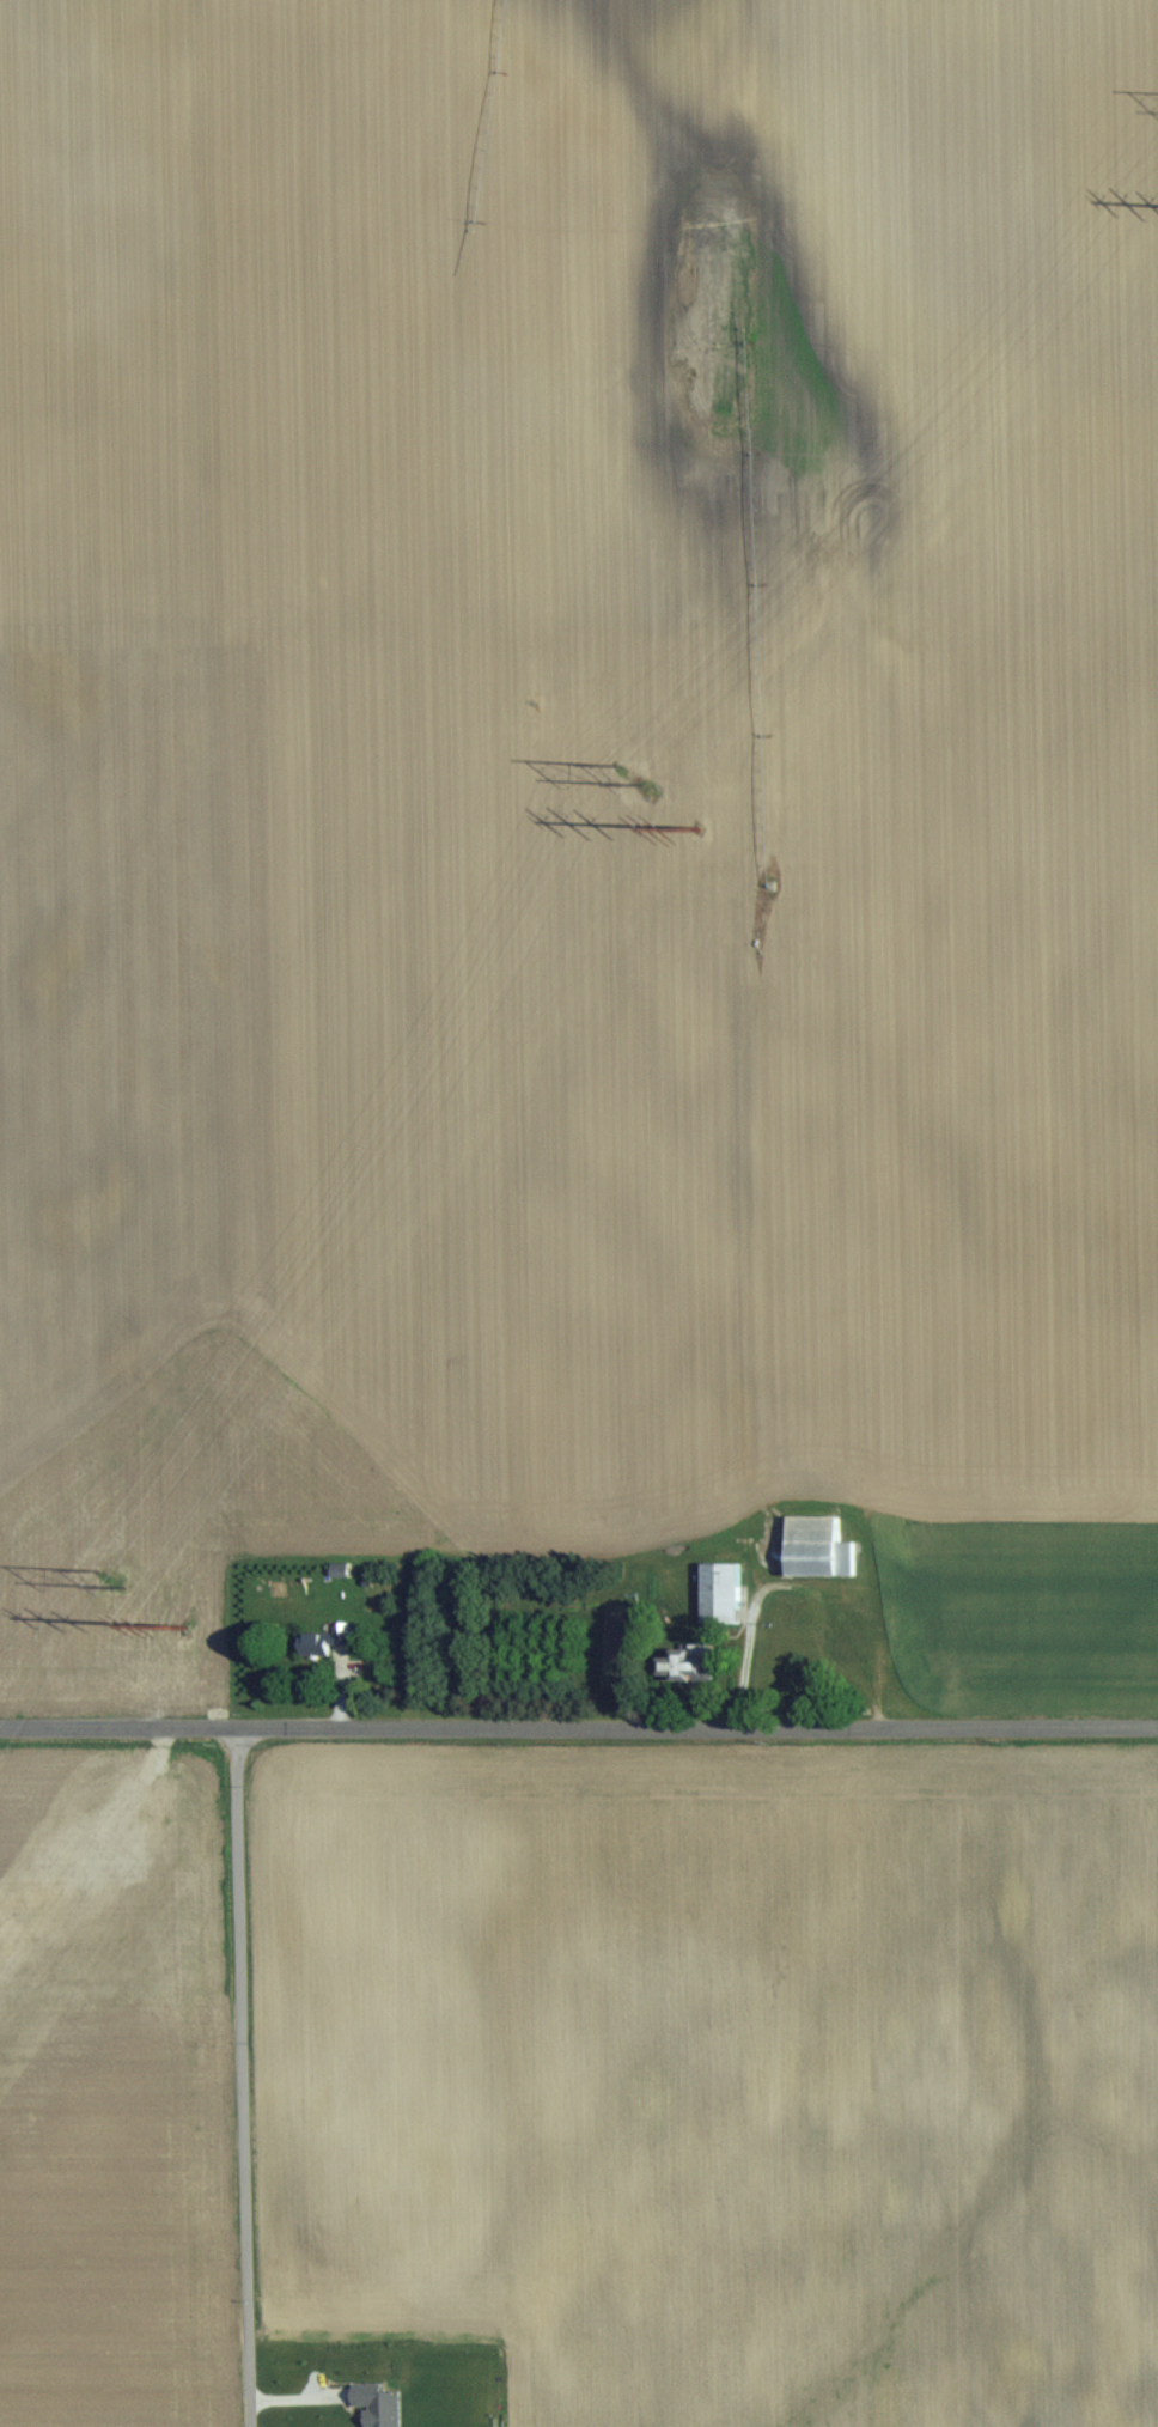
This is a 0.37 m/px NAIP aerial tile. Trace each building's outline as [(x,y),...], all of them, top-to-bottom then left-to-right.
[(786,1575),(852,1575),(852,1541),(836,1541),(837,1515),(786,1515),(786,1575)] [(701,1622),(737,1622),(737,1562),(701,1562),(701,1622)] [(910,1600),(909,1589),(900,1589),(900,1600),(910,1600)] [(346,1622),(332,1622),(332,1633),(298,1633),(298,1656),(327,1656),(327,1643),(346,1643),(346,1622)] [(660,1648),(660,1677),(707,1677),(707,1648),(660,1648)]
